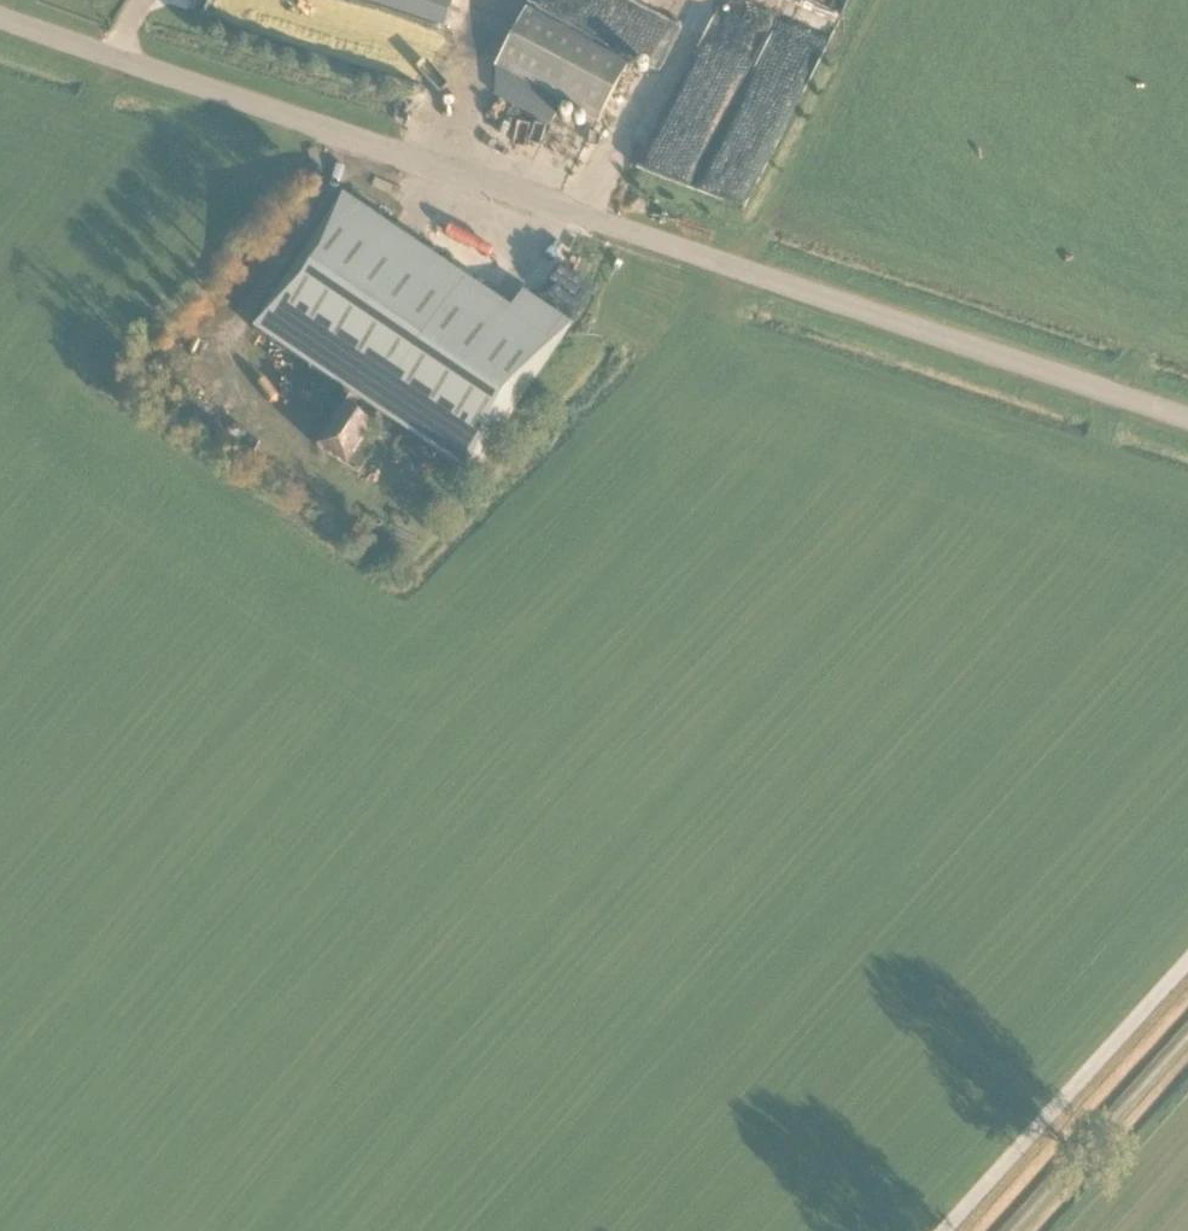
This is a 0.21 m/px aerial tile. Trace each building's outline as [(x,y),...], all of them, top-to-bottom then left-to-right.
[(203,13),(228,22),(236,0),(208,0),(203,13)] [(444,30),(454,0),(357,0),(444,30)] [(630,63),(527,8),(495,68),(495,97),(551,127),(564,104),(598,122),(630,63)] [(641,161),(745,212),(824,52),(772,27),(742,87),(689,62),(641,161)] [(256,332),(472,477),(573,328),(525,295),(513,313),(345,200),(256,332)] [(364,443),(380,416),(351,396),(318,447),(359,474),(375,450),(364,443)]
